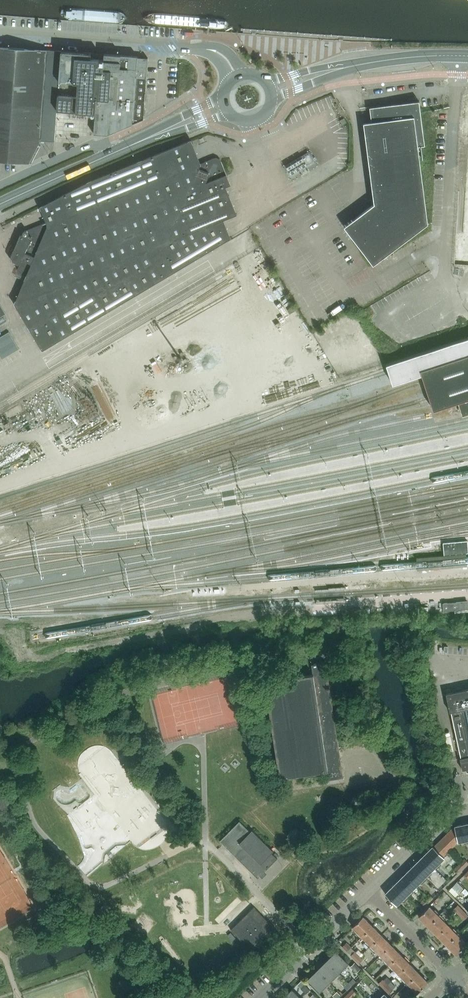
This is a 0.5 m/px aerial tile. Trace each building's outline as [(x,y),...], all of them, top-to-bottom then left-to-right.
[(138,13),(108,11),(107,21),(137,23),(138,13)] [(180,16),(150,14),(149,24),(179,26),(180,16)] [(21,47),(9,46),(9,47),(7,47),(7,46),(0,46),(0,161),(28,163),(40,139),(40,132),(41,132),(41,123),(42,115),(43,107),(42,107),(43,99),(44,90),(44,83),(45,74),(47,50),(47,49),(38,49),(36,49),(26,48),(24,48),(24,47),(21,47)] [(61,51),(56,50),(47,50),(45,74),(44,83),(44,90),(43,99),(42,107),(43,107),(42,115),(41,123),(41,132),(40,132),(40,139),(54,141),(56,110),(59,78),(61,51)] [(95,113),(96,113),(97,98),(94,97),(95,77),(101,78),(102,77),(104,59),(98,58),(98,59),(92,59),(92,55),(90,52),(86,52),(85,52),(61,51),(59,78),(56,110),(95,113)] [(104,59),(102,77),(101,78),(95,77),(94,97),(97,98),(96,113),(95,113),(94,133),(107,134),(143,119),(148,58),(137,56),(120,54),(120,55),(104,54),(104,59)] [(373,265),(375,263),(428,223),(420,159),(423,159),(421,146),(425,145),(419,101),(369,107),(371,122),(363,123),(374,204),(344,226),(373,265)] [(15,304),(42,349),(42,350),(43,350),(230,238),(230,237),(223,220),(236,215),(237,214),(236,214),(236,213),(229,196),(225,187),(230,184),(221,161),(220,161),(219,159),(216,158),(214,159),(213,158),(204,162),(203,164),(200,163),(195,150),(192,144),(191,141),(191,140),(190,140),(89,181),(89,180),(89,181),(41,206),(40,206),(40,207),(46,222),(23,231),(22,235),(20,234),(10,258),(11,260),(15,262),(15,263),(19,265),(17,269),(18,271),(27,274),(26,277),(25,277),(15,303),(14,303),(14,304),(15,304)] [(456,259),(467,259),(467,208),(465,208),(465,233),(457,233),(456,259)] [(0,337),(0,356),(2,359),(19,349),(16,344),(9,332),(0,337)] [(431,406),(433,409),(457,401),(462,415),(462,416),(467,413),(467,337),(386,364),(388,372),(392,384),(421,374),(423,378),(424,381),(424,383),(429,398),(430,402),(431,406)] [(443,542),(444,555),(467,553),(467,546),(467,540),(443,542)] [(443,611),(467,609),(467,601),(442,603),(443,611)] [(286,776),(291,776),(294,775),(327,770),(328,777),(328,779),(343,777),(341,766),(340,758),(339,748),(326,662),(316,663),(316,662),(313,663),(313,664),(311,664),(312,674),(265,681),(279,777),(286,776)] [(446,693),(450,712),(451,711),(461,758),(460,758),(462,770),(467,768),(467,688),(446,693)] [(273,851),(252,830),(250,831),(239,821),(220,840),(258,878),(277,858),(271,852),(273,851)] [(458,842),(467,840),(467,823),(454,826),(454,827),(458,842)] [(458,842),(454,827),(453,827),(444,836),(453,846),(457,842),(458,842)] [(444,836),(438,842),(448,851),(453,846),(444,836)] [(434,847),(433,847),(443,857),(443,856),(448,851),(438,842),(434,847)] [(434,867),(444,857),(443,856),(443,857),(433,847),(434,847),(433,846),(422,856),(434,867)] [(425,877),(434,867),(422,856),(413,865),(425,877)] [(415,886),(425,877),(413,865),(404,874),(415,886)] [(406,895),(415,886),(404,874),(395,884),(406,895)] [(457,882),(448,890),(455,897),(463,888),(457,882)] [(395,884),(385,893),(396,905),(406,895),(395,884)] [(429,906),(418,916),(428,926),(438,915),(429,906)] [(231,929),(250,949),(273,927),(254,907),(231,929)] [(438,915),(428,926),(437,935),(448,925),(438,915)] [(352,926),(362,936),(372,925),(363,916),(352,926)] [(372,925),(362,936),(371,945),(381,935),(372,925)] [(448,925),(437,935),(446,944),(457,934),(448,925)] [(456,954),(466,943),(457,934),(446,944),(456,954)] [(381,935),(371,945),(366,951),(373,958),(378,953),(380,955),(391,944),(381,935)] [(342,946),(346,951),(347,951),(351,947),(346,942),(342,946)] [(391,944),(380,955),(389,964),(400,954),(391,944)] [(336,952),(327,961),(338,972),(347,963),(347,964),(348,963),(336,952)] [(400,954),(389,964),(398,973),(409,963),(400,954)] [(338,972),(327,961),(318,970),(329,981),(338,972)] [(354,962),(350,966),(356,972),(360,969),(360,968),(354,962)] [(409,963),(398,973),(408,983),(418,972),(409,963)] [(329,981),(318,970),(309,979),(309,978),(309,979),(320,990),(329,981)] [(418,972),(408,983),(417,992),(428,982),(418,972)] [(301,981),(297,985),(301,989),(305,985),(301,981)] [(292,990),(292,989),(283,997),(300,997),(292,990)]
